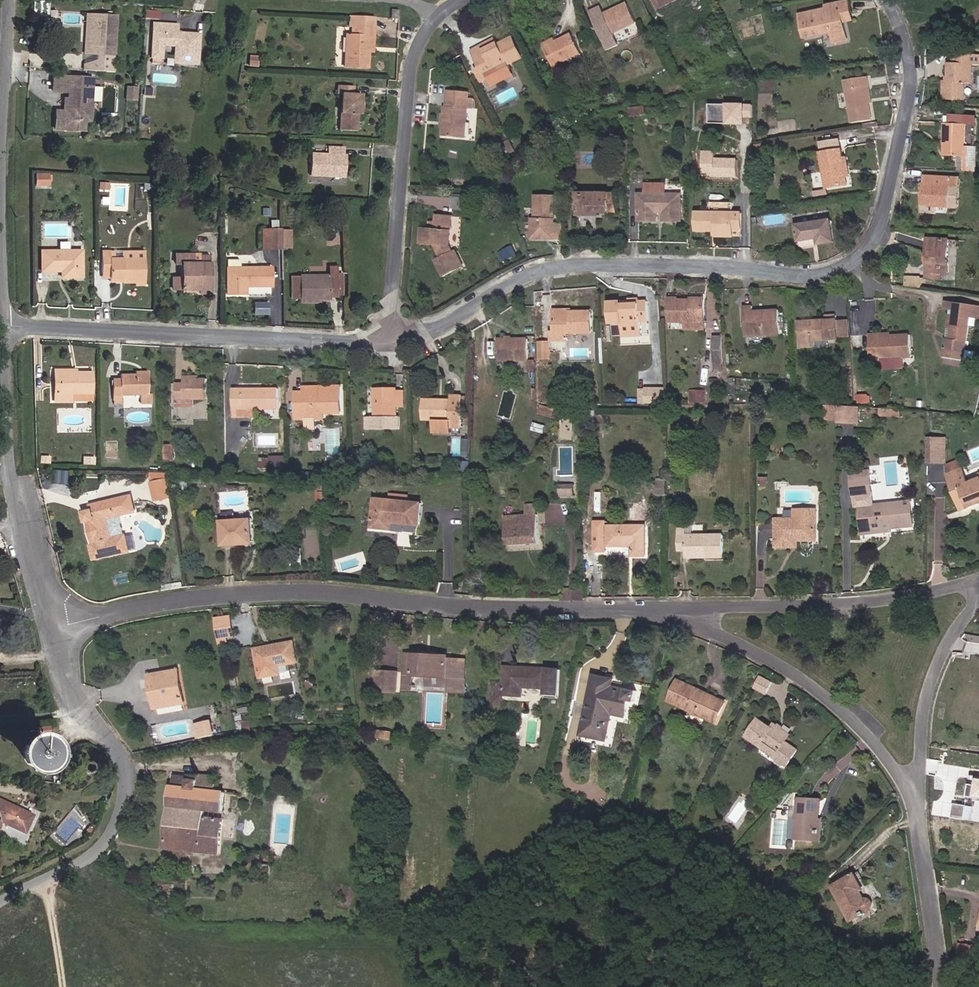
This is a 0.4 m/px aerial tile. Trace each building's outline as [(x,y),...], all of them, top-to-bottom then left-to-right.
[(41,1),(33,0),(32,16),(40,16),(41,1)] [(659,9),(678,0),(655,0),(659,9)] [(47,17),(48,1),(41,1),(40,16),(47,17)] [(841,20),(840,16),(852,13),(849,1),(826,5),(826,9),(800,15),(805,38),(831,32),(834,44),(848,41),(844,23),(843,19),(841,20)] [(600,7),(589,12),(606,50),(618,45),(613,34),(637,23),(627,3),(604,14),(600,7)] [(398,19),(399,10),(391,9),(390,18),(398,19)] [(853,21),(852,13),(840,16),(841,20),(843,19),(844,23),(853,21)] [(113,56),(115,16),(90,15),(88,55),(113,56)] [(368,51),(369,36),(373,36),(374,17),(352,16),(352,25),(351,34),(346,34),(344,66),(367,67),(368,51)] [(177,25),(153,23),(151,63),(161,64),(163,45),(175,46),(174,63),(197,65),(199,34),(177,33),(177,25)] [(637,23),(613,34),(618,45),(642,35),(637,23)] [(581,53),(572,34),(556,42),(543,47),(553,67),(581,53)] [(482,46),(472,51),(480,67),(476,69),(482,82),(490,78),(489,75),(523,58),(513,38),(484,52),(482,46)] [(543,47),(556,42),(554,39),(542,44),(543,47)] [(954,54),(954,63),(949,63),(948,81),(944,81),(943,100),(965,101),(965,83),(972,83),(973,64),(978,65),(978,55),(954,54)] [(257,66),(258,57),(250,56),(249,65),(257,66)] [(89,122),(91,99),(92,79),(53,76),(52,92),(68,93),(68,99),(64,99),(63,108),(67,108),(67,112),(55,111),(54,130),(83,131),(84,122),(89,122)] [(872,120),(870,103),(867,88),(870,87),(868,78),(844,82),(851,123),(872,120)] [(353,87),(337,86),(337,94),(341,94),(339,130),(356,132),(357,115),(357,109),(360,109),(360,94),(352,94),(353,87)] [(135,100),(136,88),(127,87),(126,100),(135,100)] [(465,138),(468,109),(473,109),(474,99),(469,99),(470,92),(449,90),(447,107),(445,106),(442,136),(465,138)] [(573,97),(563,100),(566,112),(577,109),(573,97)] [(637,116),(636,109),(629,110),(630,117),(637,116)] [(965,148),(966,124),(945,123),(944,139),(948,140),(947,155),(965,155),(965,148)] [(515,151),(509,140),(503,143),(510,154),(515,151)] [(343,177),(344,155),(343,155),(344,148),(327,148),(327,154),(311,154),(309,176),(343,177)] [(767,157),(765,148),(756,149),(758,159),(767,157)] [(847,177),(844,158),(842,150),(820,153),(826,188),(845,185),(844,178),(847,177)] [(505,185),(512,180),(507,172),(500,177),(505,185)] [(950,208),(951,187),(959,187),(960,178),(925,176),(925,184),(922,184),(921,206),(950,208)] [(682,221),(682,194),(666,194),(666,184),(646,184),(646,194),(639,194),(638,220),(656,221),(657,212),(663,213),(663,221),(682,221)] [(958,208),(959,187),(951,187),(950,208),(958,208)] [(617,194),(577,193),(577,215),(592,215),(592,212),(600,212),(617,213),(617,194)] [(556,196),(535,196),(535,219),(532,219),(532,239),(539,239),(541,237),(546,237),(548,239),(555,239),(556,223),(556,196)] [(710,212),(697,212),(696,231),(711,231),(712,229),(717,229),(716,231),(733,231),(733,229),(741,229),(742,213),(733,213),(733,203),(710,202),(710,212)] [(452,215),(436,214),(436,222),(430,221),(429,228),(424,228),(422,244),(434,245),(440,257),(435,260),(443,277),(464,267),(456,250),(453,251),(450,244),(452,215)] [(836,242),(832,219),(796,225),(799,242),(815,239),(814,238),(817,238),(818,245),(836,242)] [(277,230),(270,230),(270,249),(281,249),(281,239),(281,231),(281,230),(277,230)] [(290,231),(281,231),(281,239),(290,239),(290,231)] [(290,239),(281,239),(281,249),(290,249),(290,239)] [(950,240),(928,239),(928,253),(930,253),(930,262),(927,262),(927,272),(942,273),(948,273),(950,240)] [(82,278),(81,251),(41,251),(41,272),(61,272),(61,278),(82,278)] [(109,252),(101,252),(101,279),(109,279),(122,279),(122,282),(145,281),(144,252),(122,252),(122,260),(109,260),(109,252)] [(193,255),(175,255),(175,264),(181,264),(182,278),(172,278),(172,290),(199,290),(199,294),(210,294),(209,263),(193,263),(193,255)] [(239,260),(226,260),(226,294),(245,294),(245,287),(271,287),(271,268),(239,268),(239,260)] [(336,267),(328,267),(329,275),(337,275),(336,267)] [(926,278),(905,277),(905,286),(921,288),(927,279),(942,279),(942,273),(927,272),(926,278)] [(299,276),(291,276),(291,299),(299,299),(299,304),(317,304),(317,303),(317,300),(320,300),(329,300),(329,297),(337,297),(337,296),(337,275),(329,275),(299,275),(299,276)] [(620,301),(611,301),(612,325),(622,324),(622,337),(643,336),(642,322),(650,322),(649,301),(641,302),(640,299),(631,300),(631,304),(621,304),(620,301)] [(705,323),(705,300),(670,300),(670,322),(685,322),(705,323)] [(945,310),(950,310),(943,357),(975,363),(977,352),(967,351),(968,345),(970,345),(971,342),(969,341),(971,325),(972,318),(975,319),(978,319),(978,306),(946,301),(945,310)] [(781,334),(780,310),(754,311),(754,306),(744,307),(745,324),(747,323),(748,336),(781,334)] [(591,312),(571,312),(571,313),(555,313),(555,332),(551,332),(551,341),(567,341),(567,333),(592,333),(591,312)] [(825,320),(798,322),(800,347),(815,346),(814,341),(840,339),(840,337),(839,321),(838,315),(824,316),(825,320)] [(849,320),(839,321),(840,337),(850,336),(849,320)] [(912,358),(911,335),(892,336),(878,336),(878,334),(869,334),(870,361),(879,360),(903,359),(912,358)] [(723,364),(723,336),(714,336),(714,364),(723,364)] [(529,361),(529,339),(498,339),(498,361),(529,361)] [(550,359),(550,342),(539,342),(539,358),(550,359)] [(904,369),(903,359),(879,360),(880,370),(904,369)] [(75,370),(53,370),(54,393),(58,393),(58,373),(76,373),(75,370)] [(92,394),(92,371),(76,372),(76,370),(75,370),(76,373),(58,373),(58,393),(54,393),(54,402),(71,402),(71,394),(92,394)] [(148,394),(147,374),(134,375),(119,375),(119,379),(112,380),(112,401),(121,401),(121,396),(140,396),(140,405),(151,405),(151,394),(148,394)] [(208,400),(208,379),(199,379),(183,379),(183,384),(176,384),(176,400),(193,400),(208,400)] [(341,387),(321,387),(321,392),(304,392),(296,392),(296,419),(305,419),(305,430),(316,430),(316,419),(323,419),(323,414),(342,414),(341,387)] [(666,404),(665,389),(645,388),(645,389),(645,403),(666,404)] [(279,389),(233,389),(233,418),(260,418),(260,409),(279,409),(279,389)] [(397,389),(375,389),(375,417),(366,417),(366,429),(400,429),(400,417),(397,417),(397,407),(397,390),(397,389)] [(867,402),(867,394),(858,395),(858,403),(867,402)] [(451,399),(423,398),(422,420),(434,420),(433,433),(451,434),(451,428),(462,428),(463,407),(463,396),(463,395),(451,395),(451,399)] [(555,409),(542,405),(540,413),(552,417),(555,409)] [(836,420),(836,406),(826,405),(827,420),(836,420)] [(852,422),(854,407),(836,406),(836,420),(837,422),(852,422)] [(860,423),(861,407),(854,407),(852,422),(860,423)] [(887,417),(888,409),(880,408),(880,416),(887,417)] [(901,417),(902,410),(888,409),(887,417),(901,417)] [(469,457),(470,439),(462,439),(461,456),(469,457)] [(174,460),(174,445),(165,446),(165,460),(174,460)] [(946,463),(946,445),(929,445),(929,462),(946,463)] [(364,450),(355,451),(356,460),(365,459),(364,450)] [(50,464),(50,457),(40,456),(39,464),(50,464)] [(268,470),(269,459),(259,458),(258,469),(268,470)] [(470,461),(457,462),(457,473),(470,472),(470,461)] [(968,484),(963,469),(948,475),(962,511),(978,504),(978,501),(978,500),(978,479),(968,484)] [(914,526),(912,502),(874,506),(870,470),(851,472),(854,497),(858,497),(860,508),(862,532),(886,529),(885,524),(891,523),(892,529),(914,526)] [(66,486),(67,472),(54,471),(52,484),(66,486)] [(174,497),(170,478),(168,473),(151,473),(157,501),(174,497)] [(666,494),(667,482),(657,482),(656,482),(655,494),(666,494)] [(569,496),(569,485),(560,485),(560,496),(569,496)] [(327,503),(327,493),(318,493),(318,503),(327,503)] [(129,551),(120,515),(135,512),(132,497),(92,506),(93,510),(84,512),(84,515),(86,521),(86,523),(90,522),(96,544),(91,545),(94,559),(129,551)] [(420,526),(422,503),(376,499),(373,528),(393,530),(394,523),(420,526)] [(538,514),(537,504),(526,505),(526,515),(538,514)] [(817,537),(817,510),(796,510),(796,519),(776,519),(776,547),(794,547),(794,534),(798,534),(798,537),(817,537)] [(540,543),(538,514),(526,515),(505,516),(507,545),(540,543)] [(253,542),(252,520),(222,522),(224,546),(240,545),(240,542),(253,542)] [(96,544),(90,522),(86,523),(91,545),(96,544)] [(646,556),(646,526),(606,526),(606,522),(595,522),(596,552),(606,552),(606,546),(617,546),(632,546),(632,554),(632,556),(646,556)] [(863,536),(892,533),(892,529),(891,523),(885,524),(886,529),(862,532),(863,536)] [(724,557),(724,535),(693,535),(693,525),(678,525),(678,551),(686,550),(686,555),(704,555),(704,557),(724,557)] [(817,541),(817,537),(798,537),(798,534),(794,534),(794,547),(798,547),(798,541),(817,541)] [(632,554),(632,546),(617,546),(617,555),(632,554)] [(234,637),(231,616),(215,619),(218,639),(226,638),(234,637)] [(297,663),(293,642),(254,649),(259,678),(280,674),(278,666),(297,663)] [(464,693),(466,660),(448,659),(448,660),(425,658),(425,655),(405,654),(403,689),(413,690),(414,676),(426,677),(450,678),(450,686),(450,692),(464,693)] [(498,669),(499,656),(488,655),(487,668),(498,669)] [(283,675),(291,673),(290,664),(282,666),(283,675)] [(560,690),(561,670),(505,666),(504,682),(493,682),(491,706),(503,706),(504,695),(522,696),(523,687),(523,685),(528,686),(528,687),(547,688),(547,689),(560,690)] [(184,704),(178,672),(158,675),(158,674),(149,676),(151,690),(154,689),(157,708),(184,704)] [(397,692),(398,676),(377,675),(376,691),(397,692)] [(614,680),(594,676),(593,683),(613,687),(614,680)] [(767,695),(773,683),(760,676),(754,688),(767,695)] [(450,686),(450,678),(426,677),(426,685),(450,686)] [(720,716),(727,703),(678,680),(669,700),(708,719),(712,712),(720,716)] [(627,717),(630,700),(636,702),(638,691),(628,689),(627,690),(613,687),(593,683),(582,735),(602,739),(605,726),(610,727),(613,714),(627,717)] [(559,699),(560,690),(547,689),(546,698),(559,699)] [(717,723),(720,716),(712,712),(708,719),(717,723)] [(786,742),(791,735),(774,724),(772,728),(758,719),(746,736),(761,746),(763,743),(777,752),(774,757),(787,766),(798,750),(786,742)] [(252,731),(250,721),(233,723),(235,733),(252,731)] [(214,735),(211,722),(196,725),(199,739),(214,735)] [(967,732),(968,725),(961,723),(959,731),(967,732)] [(492,756),(493,742),(486,742),(485,745),(483,744),(482,752),(485,752),(484,755),(492,756)] [(47,754),(46,751),(44,748),(41,745),(39,744),(37,743),(34,743),(31,744),(28,746),(25,750),(24,753),(25,757),(26,760),(28,762),(30,764),(33,765),(37,765),(39,765),(42,763),(43,762),(46,758),(47,754)] [(92,769),(93,767),(92,765),(90,763),(87,762),(85,762),(82,765),(82,766),(81,769),(82,771),(83,773),(85,774),(88,774),(90,773),(92,772),(92,769)] [(223,812),(225,792),(215,791),(217,777),(199,775),(198,780),(188,779),(189,777),(173,776),(172,786),(171,786),(163,849),(219,855),(222,819),(203,817),(204,810),(223,812)] [(972,788),(967,814),(978,816),(978,810),(978,790),(972,788)] [(821,819),(822,799),(798,797),(795,840),(820,842),(821,819)] [(577,815),(581,806),(567,799),(563,808),(577,815)] [(758,810),(763,804),(758,800),(754,806),(758,810)] [(32,815),(0,801),(0,822),(24,833),(32,815)] [(268,874),(268,866),(260,865),(259,873),(268,874)] [(864,890),(855,874),(833,886),(853,921),(873,909),(874,908),(875,905),(872,900),(870,899),(866,899),(862,891),(864,890)] [(977,959),(978,947),(959,944),(957,956),(977,959)]
